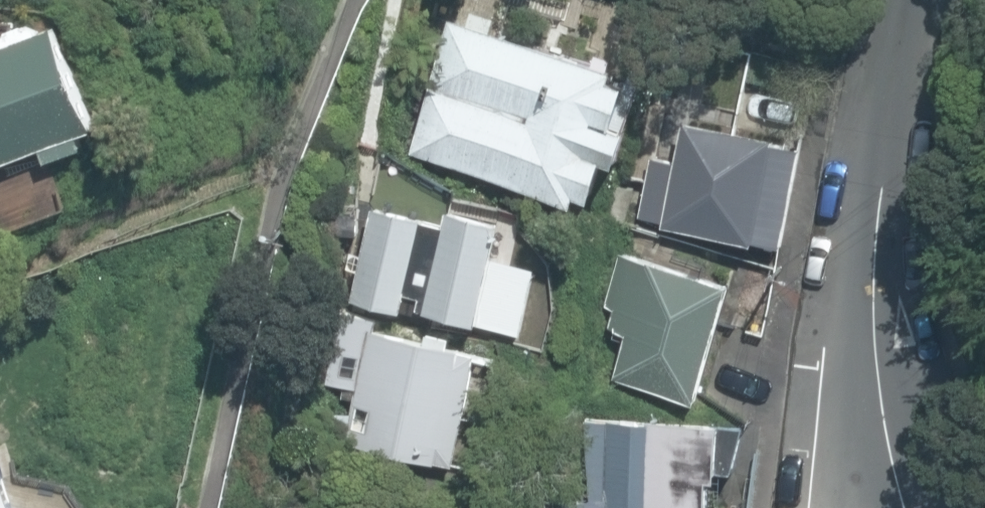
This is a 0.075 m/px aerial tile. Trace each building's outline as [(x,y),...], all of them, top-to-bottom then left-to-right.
[(638,77),(457,18),(413,154),(593,212),(596,202),(612,207),(626,163),(640,167),(649,137),(636,133),(650,90),(635,85),(638,77)] [(71,27),(0,51),(0,176),(110,139),(71,27)] [(789,133),(682,114),(672,152),(648,152),(633,216),(766,253),(789,133)] [(443,219),(370,203),(351,292),(520,328),(536,255),(507,249),(515,213),(447,199),(443,219)] [(737,292),(619,250),(599,305),(616,311),(611,324),(637,334),(624,372),(700,399),(737,292)] [(476,340),(344,313),(311,439),(448,465),(476,340)] [(726,431),(553,419),(547,507),(721,507),(726,431)] [(8,454),(0,457),(0,507),(34,507),(8,454)]
